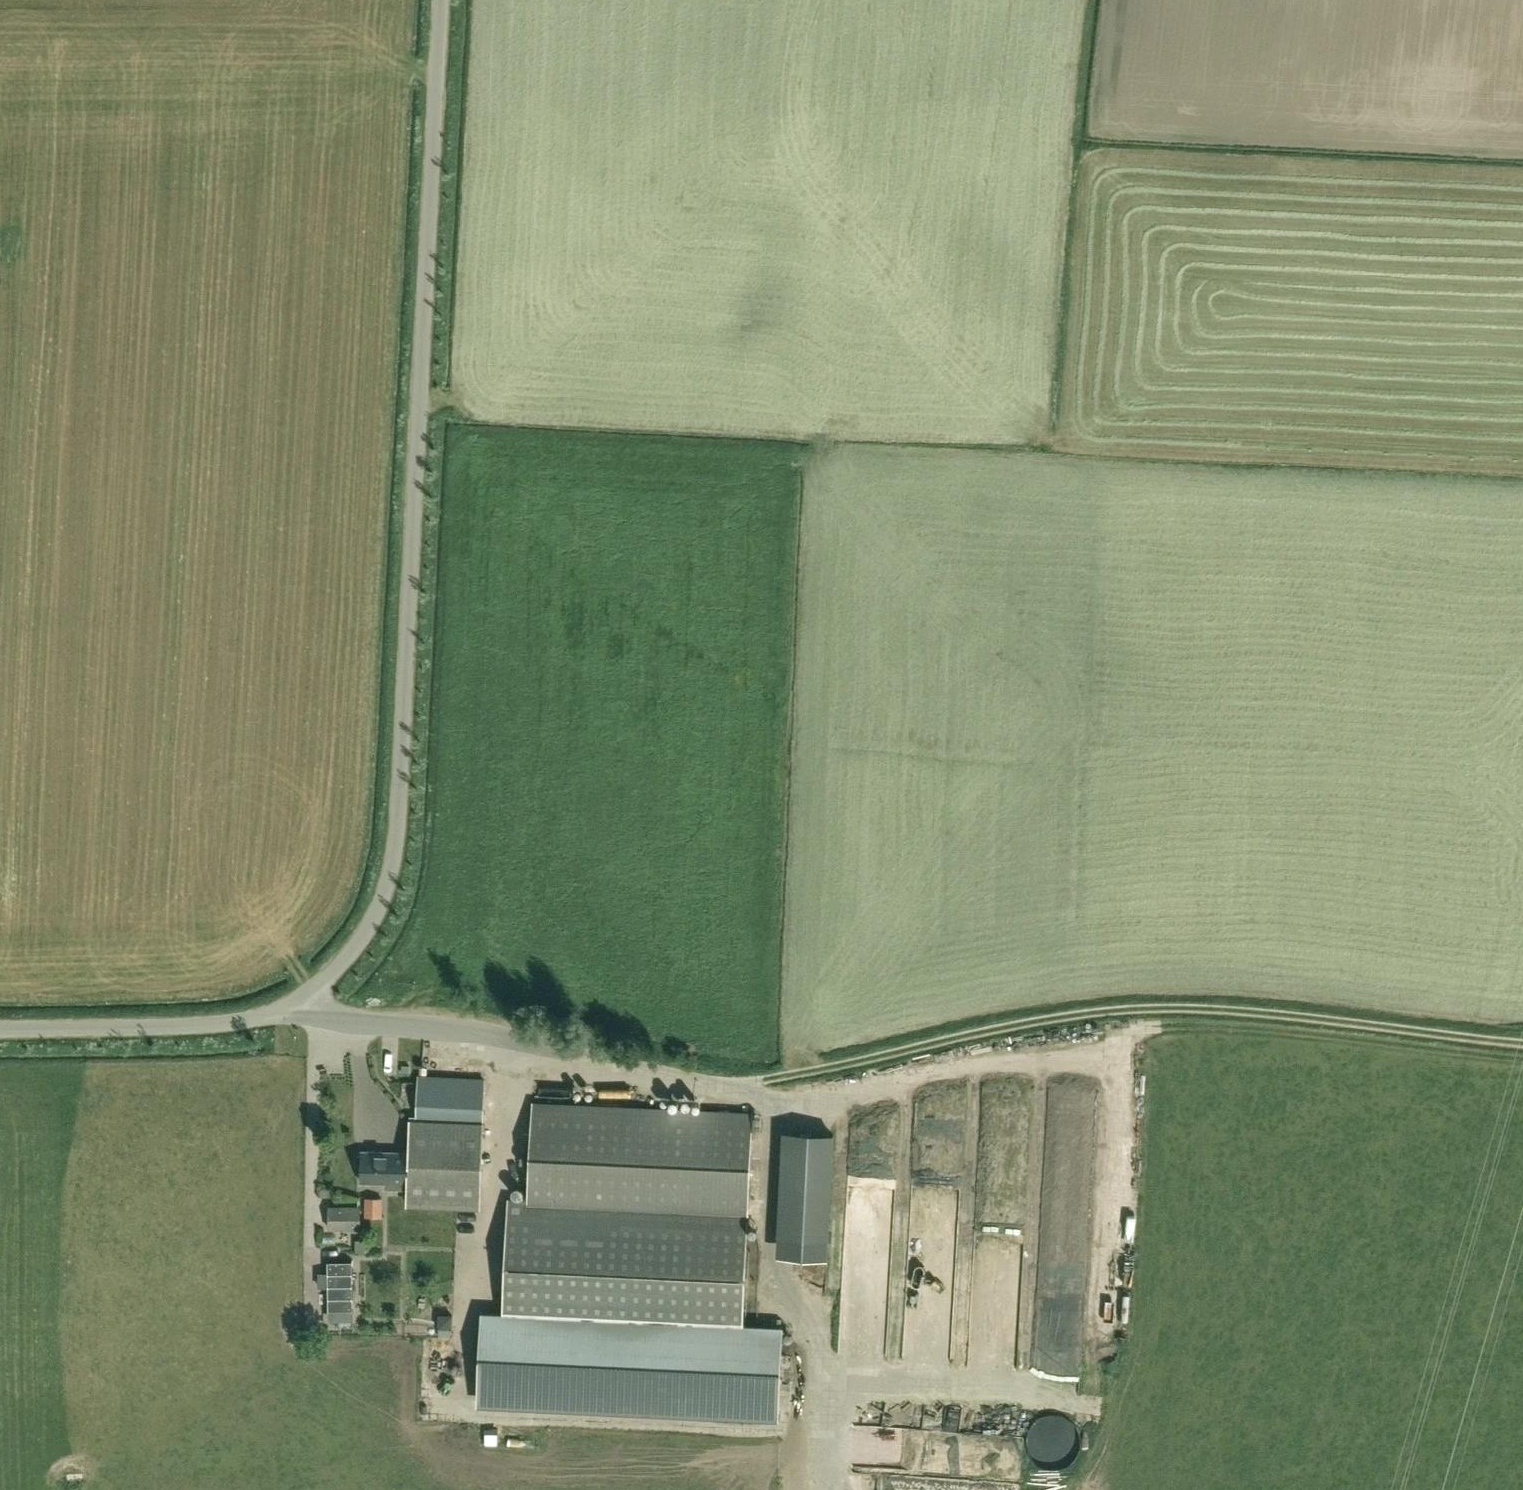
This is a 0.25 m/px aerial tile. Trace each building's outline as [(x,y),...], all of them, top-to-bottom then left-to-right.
[(409,1185),(409,1187),(481,1190),(484,1123),(486,1080),(419,1078),(417,1119),(409,1118),(410,1156),(364,1155),(363,1184),(409,1185)] [(753,1125),(753,1116),(533,1105),(528,1199),(507,1198),(500,1361),(742,1372),(749,1203),(789,1205),(788,1225),(868,1229),(873,1131),(753,1125)] [(365,1216),(381,1216),(381,1196),(365,1196),(365,1216)] [(328,1229),(361,1229),(361,1205),(328,1206),(328,1229)] [(351,1262),(327,1262),(327,1311),(351,1311),(351,1262)] [(791,1277),(813,1275),(812,1265),(790,1266),(791,1277)]
